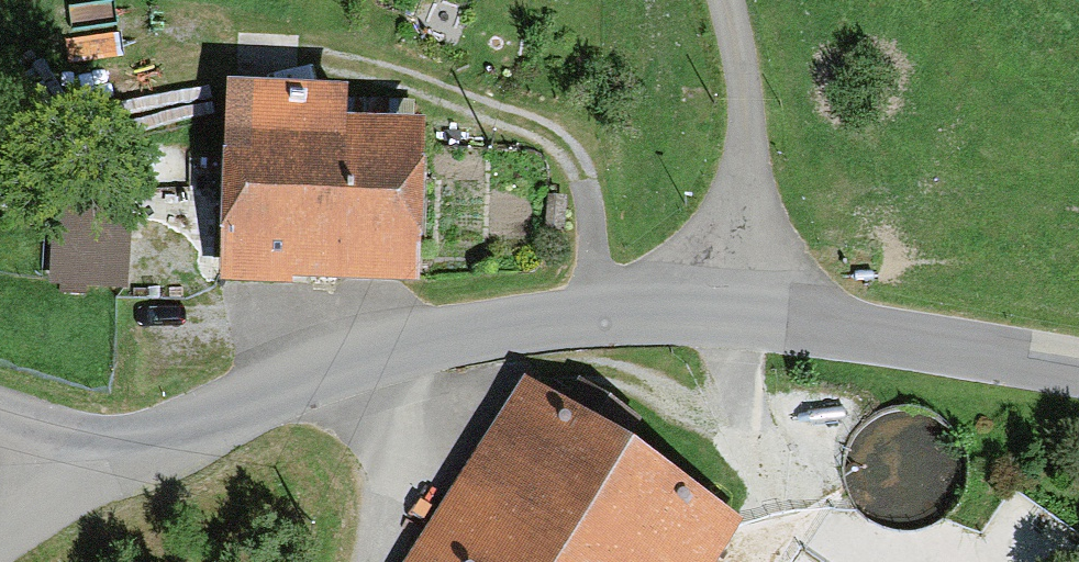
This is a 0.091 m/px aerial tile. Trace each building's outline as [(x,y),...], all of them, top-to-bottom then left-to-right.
[(241,272),(439,270),(437,140),(359,141),(358,94),(239,95),(241,272)] [(132,285),(134,223),(57,221),(55,283),(132,285)] [(726,537),(607,446),(623,424),(552,369),(415,547),(435,561),(707,561),(726,537)]
